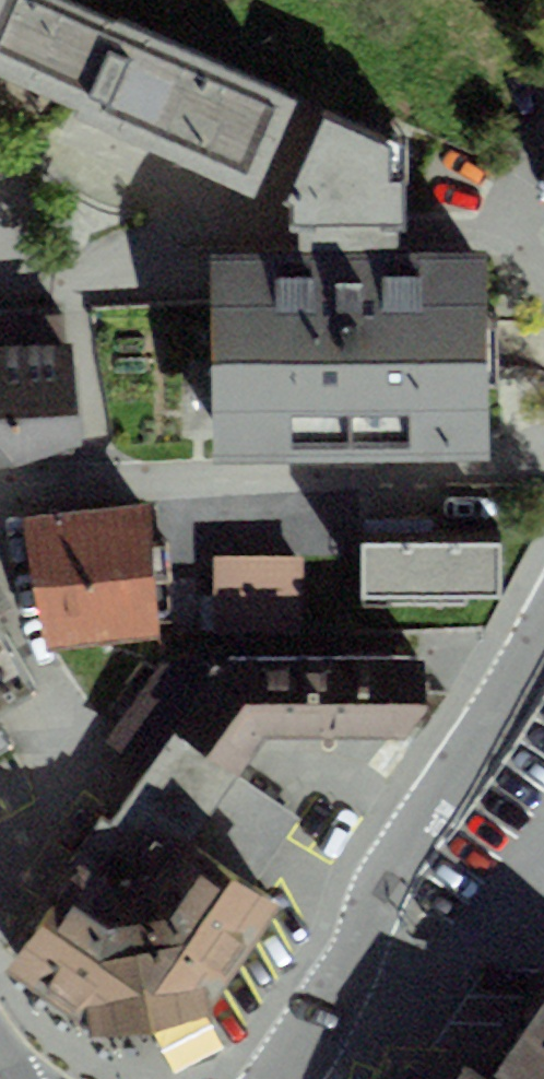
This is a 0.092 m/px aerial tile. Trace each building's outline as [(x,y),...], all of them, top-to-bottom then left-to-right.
[(58,0),(0,0),(0,78),(78,113),(76,118),(253,198),(296,103),(114,21),(112,24),(58,0)] [(299,231),(299,256),(211,257),(212,463),(488,461),(487,255),(399,256),(397,231),(404,229),(403,182),(392,181),(391,150),(323,120),(285,205),(291,211),(291,231),(299,231)] [(19,469),(83,447),(74,344),(0,345),(0,469),(19,469)] [(148,505),(26,519),(41,651),(163,637),(148,505)] [(502,545),(362,546),(363,608),(467,607),(466,599),(502,599),(502,545)] [(300,555),(214,558),(217,620),(302,617),(300,555)] [(159,663),(102,742),(146,771),(174,734),(239,778),(267,739),(408,741),(426,707),(423,659),(159,663)] [(13,748),(0,726),(0,755),(13,748)] [(239,778),(174,734),(146,771),(109,824),(100,819),(71,860),(82,866),(114,888),(155,883),(181,840),(252,889),(286,838),(297,818),(239,778)] [(82,866),(6,976),(96,1038),(212,1013),(225,994),(283,909),(252,889),(181,840),(155,883),(114,888),(82,866)] [(493,1078),(543,1078),(543,1007),(493,1078)] [(464,1065),(454,1078),(487,1078),(464,1065)]
